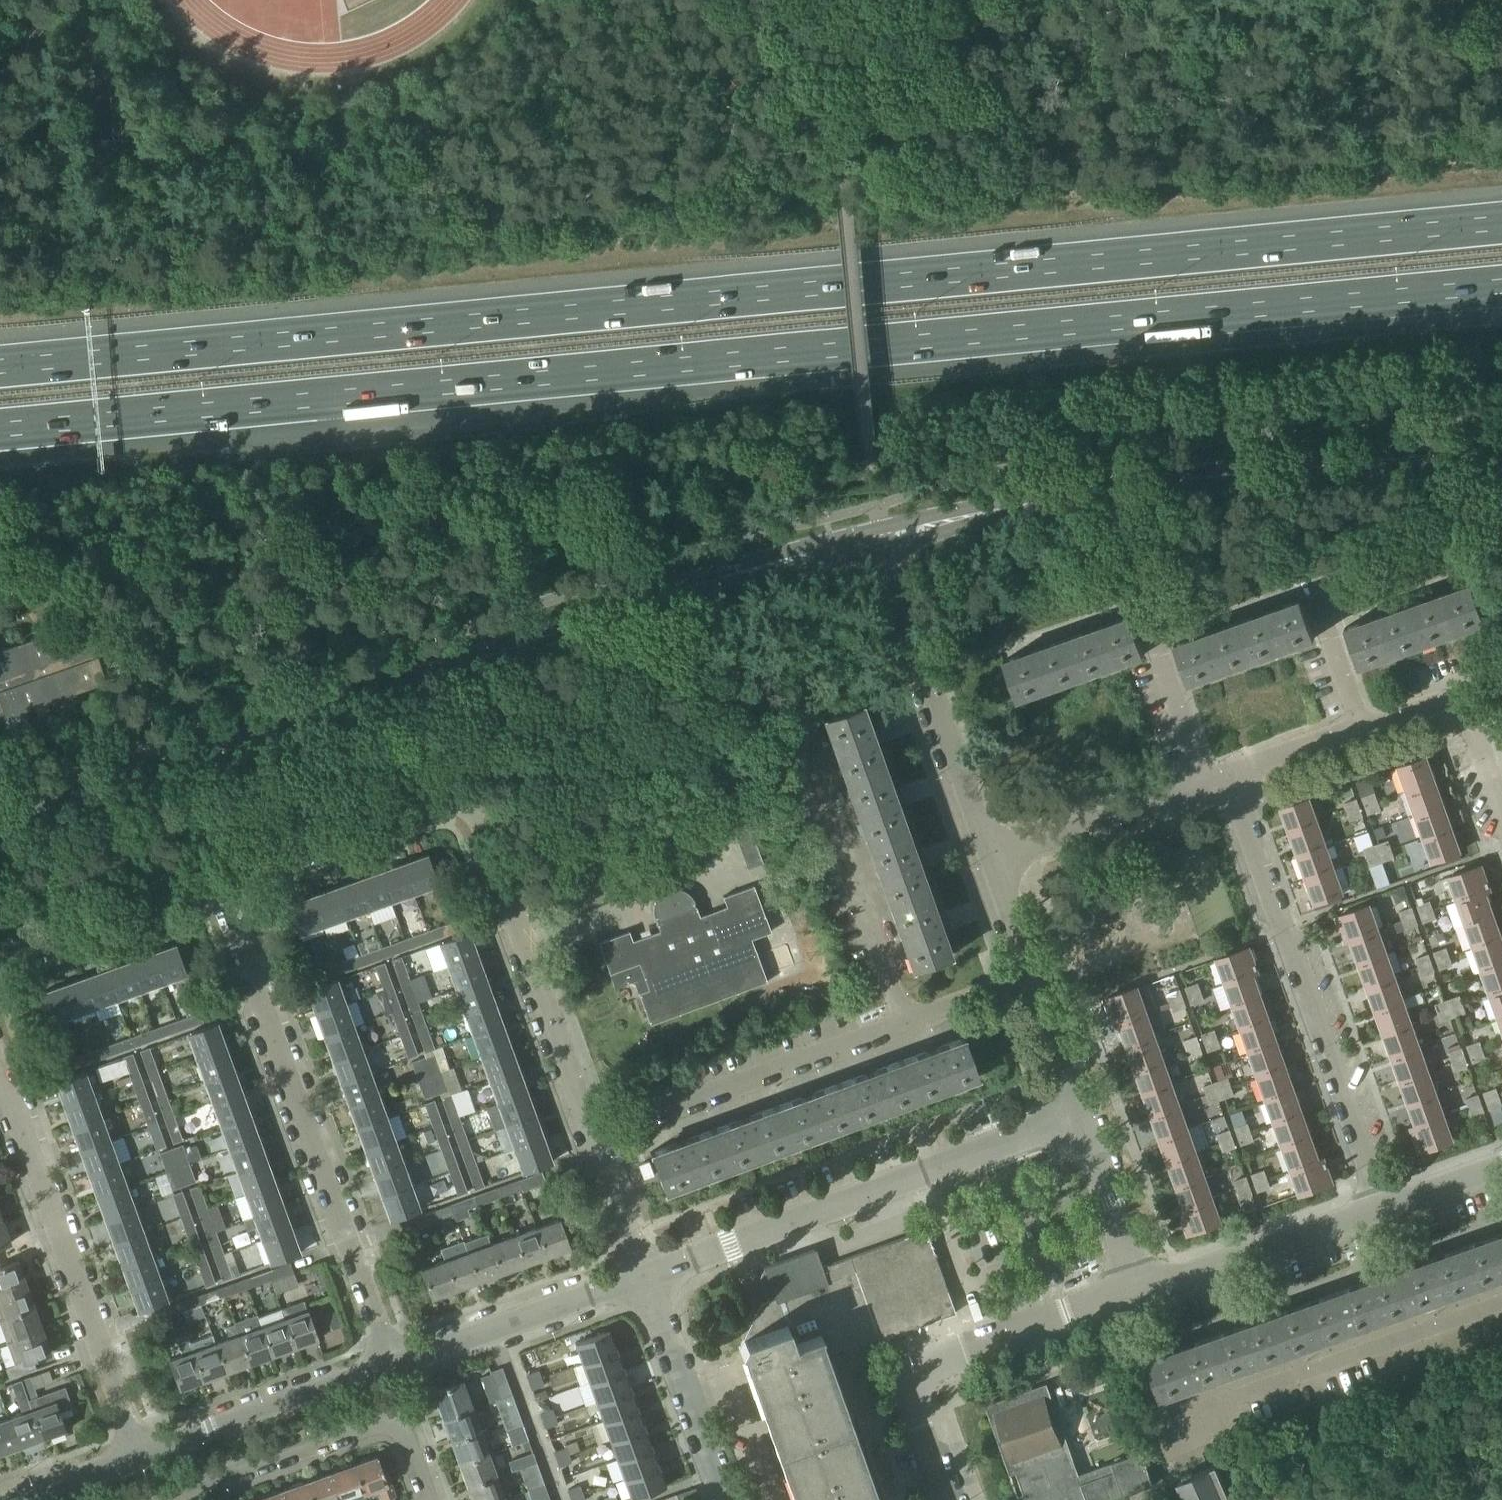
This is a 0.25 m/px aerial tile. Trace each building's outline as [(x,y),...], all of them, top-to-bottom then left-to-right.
[(1407,606),(1421,645),(1484,623),(1470,584),(1443,593),(1441,587),(1431,591),(1433,597),(1407,606)] [(1238,622),(1251,660),(1314,638),(1301,599),(1274,609),(1272,603),(1262,606),(1264,612),(1238,622)] [(1357,667),(1421,645),(1407,606),(1381,615),(1379,609),(1368,613),(1370,619),(1344,628),(1357,667)] [(1067,638),(1081,677),(1144,655),(1130,616),(1103,625),(1101,619),(1091,623),(1093,629),(1067,638)] [(89,648),(94,646),(86,622),(0,652),(0,750),(7,748),(2,734),(12,730),(12,729),(30,723),(25,710),(106,682),(98,657),(93,659),(89,648)] [(1188,683),(1251,660),(1238,622),(1212,631),(1210,625),(1199,628),(1201,634),(1175,644),(1188,683)] [(1018,699),(1081,677),(1067,638),(1041,647),(1039,641),(1028,645),(1031,651),(1004,660),(1018,699)] [(845,781),(885,767),(875,741),(881,739),(879,734),(878,729),(872,731),(862,704),(822,718),(845,781)] [(1408,791),(1434,781),(1433,779),(1436,778),(1433,769),(1431,770),(1426,758),(1400,767),(1408,791)] [(867,844),(907,830),(898,804),(904,802),(902,798),(900,791),(894,794),(885,767),(845,781),(867,844)] [(1416,814),(1443,804),(1434,781),(1408,791),(1416,814)] [(1365,806),(1378,801),(1375,793),(1362,797),(1365,806)] [(1291,832),(1317,823),(1309,799),(1282,808),(1291,832)] [(1348,812),(1360,808),(1357,799),(1345,803),(1348,812)] [(1378,801),(1365,806),(1368,814),(1381,810),(1378,801)] [(1443,804),(1416,814),(1425,837),(1451,828),(1443,804)] [(1360,808),(1348,812),(1351,821),(1363,816),(1360,808)] [(1299,856),(1325,846),(1317,823),(1291,832),(1299,856)] [(1451,828),(1425,837),(1433,861),(1460,852),(1451,828)] [(889,907),(929,893),(920,866),(926,864),(924,860),(922,854),(916,856),(907,830),(867,844),(889,907)] [(1379,853),(1391,849),(1388,841),(1376,845),(1379,853)] [(1368,858),(1379,853),(1376,845),(1365,849),(1368,858)] [(1325,846),(1299,856),(1308,879),(1334,870),(1325,846)] [(1391,849),(1379,853),(1382,862),(1394,858),(1391,849)] [(1379,853),(1368,858),(1371,866),(1382,862),(1379,853)] [(748,870),(750,869),(764,864),(761,854),(745,860),(748,870)] [(405,864),(415,893),(438,884),(428,855),(405,864)] [(391,901),(415,893),(405,864),(381,872),(391,901)] [(1459,901),(1490,890),(1482,866),(1450,877),(1459,901)] [(1334,870),(1308,879),(1316,903),(1342,894),(1334,870)] [(369,909),(391,901),(381,872),(359,880),(369,909)] [(336,888),(346,917),(369,909),(359,880),(336,888)] [(599,942),(610,974),(615,988),(635,981),(651,1024),(652,1024),(652,1022),(765,981),(766,983),(768,982),(752,938),(771,931),(754,885),(753,886),(753,887),(742,891),(726,897),(725,896),(723,896),(727,907),(701,917),(697,906),(696,906),(695,903),(696,902),(695,900),(693,898),(692,896),(689,893),(686,891),(683,890),(679,889),(677,888),(674,888),(672,889),(668,890),(665,891),(662,893),(659,896),(657,899),(655,902),(654,906),(654,910),(654,914),(655,917),(656,917),(657,920),(656,921),(660,932),(634,941),(630,930),(628,931),(629,932),(601,942),(601,941),(599,942)] [(313,897),(323,925),(346,917),(336,888),(313,897)] [(1407,899),(1403,888),(1392,892),(1396,903),(1407,899)] [(1467,924),(1493,915),(1485,892),(1490,891),(1490,890),(1459,901),(1467,924)] [(929,893),(889,907),(911,970),(952,956),(942,929),(948,927),(947,923),(945,916),(939,919),(929,893)] [(300,934),(323,925),(313,897),(290,905),(300,934)] [(1420,914),(1433,910),(1430,901),(1417,906),(1420,914)] [(1346,940),(1377,929),(1369,906),(1338,916),(1346,940)] [(1403,921),(1415,916),(1412,908),(1400,912),(1403,921)] [(1433,910),(1420,914),(1423,923),(1436,918),(1433,910)] [(1493,915),(1467,924),(1475,947),(1501,938),(1493,915)] [(1415,916),(1403,921),(1406,929),(1418,925),(1415,916)] [(1406,929),(1403,921),(1394,923),(1397,932),(1406,929)] [(428,931),(431,941),(455,932),(452,922),(428,931)] [(1360,962),(1386,953),(1377,929),(1346,940),(1347,941),(1352,939),(1360,962)] [(405,939),(409,949),(431,941),(428,931),(405,939)] [(449,966),(478,955),(469,932),(441,943),(449,966)] [(1501,964),(1501,940),(1501,938),(1475,947),(1483,971),(1501,964)] [(386,957),(409,949),(405,939),(382,947),(386,957)] [(154,953),(164,982),(187,974),(177,945),(154,953)] [(359,955),(363,965),(386,957),(382,947),(359,955)] [(1226,983),(1257,972),(1249,948),(1217,959),(1226,983)] [(1436,961),(1449,956),(1446,948),(1433,952),(1436,961)] [(131,961),(141,991),(164,982),(154,953),(131,961)] [(1386,953),(1360,962),(1368,985),(1394,976),(1386,953)] [(1419,967),(1431,963),(1428,954),(1416,958),(1419,967)] [(340,974),(363,965),(359,955),(336,964),(340,974)] [(478,955),(449,966),(457,989),(486,978),(478,955)] [(1449,956),(1436,961),(1440,970),(1453,965),(1449,956)] [(401,984),(410,980),(402,957),(392,960),(401,984)] [(118,999),(141,991),(131,961),(107,970),(118,999)] [(384,990),(393,987),(385,963),(375,966),(384,990)] [(1422,976),(1434,971),(1431,963),(1419,967),(1422,976)] [(317,982),(340,974),(336,964),(313,972),(317,982)] [(1483,971),(1492,995),(1501,991),(1501,964),(1483,971)] [(85,978),(96,1007),(118,999),(107,970),(85,978)] [(1234,1007),(1260,997),(1252,974),(1257,972),(1226,983),(1234,1007)] [(1402,1000),(1411,997),(1402,973),(1394,976),(1368,985),(1376,1009),(1402,1000)] [(61,986),(71,1016),(96,1007),(85,978),(61,986)] [(465,1011),(494,1001),(486,978),(457,989),(465,1011)] [(317,1016),(345,1005),(336,980),(308,990),(317,1016)] [(410,980),(401,984),(409,1007),(418,1003),(410,980)] [(1188,996),(1201,992),(1198,984),(1185,988),(1188,996)] [(48,1024),(71,1016),(61,986),(38,995),(48,1024)] [(393,987),(384,990),(392,1013),(401,1009),(393,987)] [(1118,1022),(1119,1021),(1146,1012),(1137,988),(1105,999),(1114,1023),(1118,1022)] [(1170,1003),(1183,999),(1180,990),(1167,994),(1170,1003)] [(1501,1017),(1501,991),(1492,995),(1500,1018),(1501,1017)] [(1201,992),(1188,996),(1191,1005),(1204,1001),(1201,992)] [(1450,1009),(1462,1005),(1459,996),(1447,1001),(1450,1009)] [(1260,997),(1234,1007),(1242,1030),(1268,1021),(1260,997)] [(1183,999),(1170,1003),(1174,1011),(1186,1007),(1183,999)] [(1410,1023),(1402,1000),(1376,1009),(1384,1032),(1410,1023)] [(494,1001),(465,1011),(473,1034),(502,1023),(494,1001)] [(1438,1014),(1450,1009),(1447,1001),(1435,1005),(1438,1014)] [(417,1029),(426,1026),(418,1003),(409,1007),(417,1029)] [(345,1005),(317,1016),(325,1038),(354,1027),(345,1005)] [(1462,1005),(1450,1009),(1453,1018),(1465,1014),(1462,1005)] [(400,1036),(409,1032),(401,1009),(392,1013),(400,1036)] [(1450,1009),(1438,1014),(1441,1022),(1453,1018),(1450,1009)] [(1119,1021),(1127,1044),(1154,1035),(1146,1012),(1119,1021)] [(178,1021),(181,1030),(204,1022),(200,1013),(178,1021)] [(1473,1027),(1469,1017),(1469,1016),(1460,1019),(1460,1020),(1464,1030),(1473,1027)] [(158,1038),(181,1030),(178,1021),(155,1029),(158,1038)] [(1251,1053),(1277,1044),(1268,1021),(1242,1030),(1251,1053)] [(197,1057),(226,1047),(217,1023),(188,1034),(197,1057)] [(502,1023),(473,1034),(482,1058),(511,1047),(502,1023)] [(1393,1056),(1419,1047),(1410,1023),(1384,1032),(1393,1056)] [(426,1026),(417,1029),(425,1052),(434,1048),(426,1026)] [(333,1061),(362,1050),(354,1027),(325,1038),(333,1061)] [(134,1047),(158,1038),(155,1029),(131,1038),(134,1047)] [(1205,1043),(1217,1039),(1214,1030),(1202,1035),(1205,1043)] [(408,1058),(410,1058),(418,1055),(409,1032),(400,1036),(408,1058)] [(1154,1035),(1127,1044),(1136,1068),(1162,1058),(1154,1035)] [(1187,1049),(1199,1045),(1196,1037),(1184,1041),(1187,1049)] [(109,1045),(112,1055),(134,1047),(131,1038),(109,1045)] [(906,1059),(904,1059),(917,1098),(977,1076),(963,1038),(937,1048),(934,1041),(923,1045),(926,1052),(906,1059)] [(1217,1039),(1205,1043),(1208,1052),(1220,1048),(1217,1039)] [(1479,1042),(1467,1046),(1470,1054),(1482,1049),(1479,1042)] [(1277,1044),(1251,1053),(1259,1077),(1285,1068),(1277,1044)] [(85,1054),(88,1063),(112,1055),(109,1045),(85,1054)] [(1199,1045),(1187,1049),(1190,1058),(1202,1054),(1199,1045)] [(226,1047),(197,1057),(205,1080),(234,1070),(226,1047)] [(490,1080),(518,1069),(511,1047),(482,1058),(490,1080)] [(1419,1047),(1393,1056),(1401,1079),(1427,1070),(1419,1047)] [(149,1074),(158,1071),(150,1048),(140,1051),(149,1074)] [(1452,1061),(1464,1057),(1461,1049),(1449,1053),(1452,1061)] [(362,1050),(333,1061),(341,1084),(370,1073),(362,1050)] [(1485,1059),(1482,1051),(1470,1055),(1473,1063),(1485,1059)] [(65,1071),(88,1063),(85,1054),(62,1062),(65,1071)] [(132,1080),(141,1077),(133,1054),(124,1057),(125,1059),(129,1071),(132,1080)] [(423,1058),(430,1078),(442,1073),(435,1054),(423,1058)] [(1464,1057),(1452,1061),(1455,1070),(1467,1066),(1464,1057)] [(419,1082),(430,1078),(423,1058),(412,1062),(419,1082)] [(1144,1091),(1170,1082),(1162,1058),(1136,1068),(1140,1080),(1137,1081),(1140,1089),(1143,1088),(1144,1091)] [(100,1081),(129,1071),(125,1059),(96,1069),(100,1081)] [(864,1074),(844,1081),(858,1120),(917,1098),(904,1059),(874,1070),(872,1064),(862,1067),(864,1074)] [(1267,1100),(1293,1091),(1285,1068),(1259,1077),(1267,1100)] [(498,1103),(527,1092),(518,1069),(490,1080),(498,1103)] [(213,1103),(242,1093),(234,1070),(205,1080),(213,1103)] [(1409,1103),(1435,1094),(1427,1070),(1401,1079),(1409,1103)] [(64,1104),(93,1094),(85,1071),(56,1082),(64,1104)] [(158,1071),(149,1074),(157,1097),(166,1094),(158,1071)] [(370,1073),(341,1084),(350,1108),(379,1097),(370,1073)] [(430,1078),(436,1094),(448,1090),(442,1073),(430,1078)] [(141,1077),(132,1080),(140,1103),(149,1100),(141,1077)] [(425,1099),(436,1094),(430,1078),(419,1082),(425,1099)] [(1219,1091),(1231,1087),(1228,1079),(1216,1083),(1219,1091)] [(793,1144),(858,1120),(844,1081),(779,1105),(793,1144)] [(1170,1082),(1144,1091),(1153,1115),(1179,1105),(1170,1082)] [(1207,1095),(1219,1091),(1216,1083),(1204,1087),(1207,1095)] [(1231,1087),(1219,1091),(1222,1100),(1234,1096),(1231,1087)] [(1499,1097),(1497,1093),(1496,1089),(1484,1093),(1487,1102),(1499,1097)] [(1219,1091),(1207,1095),(1210,1104),(1222,1100),(1219,1091)] [(1293,1091),(1267,1100),(1276,1124),(1302,1115),(1293,1091)] [(506,1126),(535,1116),(527,1092),(498,1103),(506,1125),(506,1126)] [(242,1093),(213,1103),(221,1126),(250,1115),(242,1093)] [(93,1094),(64,1104),(73,1127),(101,1117),(93,1094)] [(165,1120),(175,1117),(166,1094),(157,1097),(165,1120)] [(450,1121),(459,1118),(451,1094),(442,1098),(450,1121)] [(1435,1094),(1409,1103),(1417,1126),(1443,1117),(1435,1094)] [(1469,1108),(1481,1104),(1478,1096),(1466,1100),(1469,1108)] [(358,1129),(386,1118),(379,1097),(350,1108),(358,1129)] [(1499,1097),(1487,1102),(1490,1110),(1501,1106),(1499,1097)] [(148,1126),(158,1123),(149,1100),(140,1103),(148,1126)] [(433,1127),(443,1124),(434,1100),(425,1104),(433,1127)] [(494,1130),(506,1125),(498,1103),(485,1108),(494,1130)] [(1481,1104),(1469,1108),(1472,1117),(1483,1113),(1484,1112),(1481,1104)] [(715,1128),(728,1168),(793,1144),(779,1105),(715,1128)] [(1161,1138),(1187,1129),(1179,1105),(1153,1115),(1161,1138)] [(250,1115),(221,1126),(229,1148),(259,1138),(250,1115)] [(1284,1147),(1310,1138),(1302,1115),(1276,1124),(1284,1147)] [(515,1150),(543,1139),(535,1116),(506,1126),(515,1150)] [(81,1150),(110,1140),(101,1117),(73,1127),(81,1150)] [(175,1117),(165,1120),(173,1143),(183,1139),(175,1117)] [(1443,1117),(1417,1126),(1412,1128),(1421,1152),(1452,1141),(1443,1117)] [(366,1153),(395,1142),(386,1118),(358,1129),(366,1153)] [(459,1118),(450,1121),(459,1144),(468,1141),(459,1118)] [(158,1123),(148,1126),(157,1149),(166,1146),(158,1123)] [(443,1124),(433,1127),(442,1151),(451,1147),(443,1124)] [(1239,1137),(1251,1133),(1248,1124),(1236,1128),(1239,1137)] [(728,1168),(715,1128),(686,1139),(684,1132),(674,1136),(676,1142),(650,1152),(664,1191),(728,1168)] [(1187,1129),(1161,1138),(1165,1150),(1162,1151),(1165,1160),(1168,1159),(1169,1161),(1195,1152),(1187,1129)] [(1221,1143),(1233,1139),(1230,1131),(1217,1135),(1221,1143)] [(1251,1133),(1239,1137),(1242,1145),(1254,1141),(1251,1133)] [(238,1171),(267,1161),(259,1138),(229,1148),(238,1171)] [(1310,1138),(1284,1147),(1292,1171),(1324,1159),(1323,1159),(1318,1161),(1310,1138)] [(543,1139),(515,1150),(523,1173),(552,1162),(543,1139)] [(1233,1139),(1221,1143),(1224,1152),(1236,1148),(1233,1139)] [(110,1140),(81,1150),(89,1173),(118,1163),(110,1140)] [(467,1168),(476,1164),(468,1141),(459,1144),(467,1168)] [(395,1142),(366,1153),(375,1176),(403,1165),(395,1142)] [(172,1149),(178,1167),(189,1163),(183,1145),(172,1149)] [(450,1174),(460,1171),(451,1147),(442,1151),(450,1174)] [(166,1171),(178,1167),(172,1149),(160,1153),(166,1171)] [(1178,1185),(1204,1176),(1195,1152),(1169,1161),(1178,1185)] [(1324,1159),(1292,1171),(1301,1195),(1332,1184),(1324,1159)] [(246,1194),(275,1184),(267,1161),(238,1171),(246,1194)] [(118,1163),(89,1173),(97,1196),(126,1185),(118,1163)] [(178,1167),(184,1185),(196,1181),(189,1163),(178,1167)] [(476,1164),(467,1168),(475,1190),(484,1186),(476,1164)] [(383,1199),(412,1188),(403,1165),(375,1176),(383,1199)] [(173,1189),(184,1185),(178,1167),(166,1171),(173,1189)] [(460,1171),(450,1174),(458,1196),(468,1192),(460,1171)] [(523,1192),(546,1183),(542,1171),(519,1180),(522,1189),(523,1192)] [(1255,1184),(1267,1179),(1264,1171),(1252,1175),(1255,1184)] [(1181,1195),(1186,1208),(1212,1199),(1204,1176),(1178,1185),(1181,1195)] [(1237,1190),(1249,1186),(1246,1177),(1234,1182),(1237,1190)] [(1267,1179),(1255,1184),(1258,1192),(1271,1188),(1267,1179)] [(498,1198),(522,1189),(519,1180),(497,1188),(499,1192),(496,1194),(498,1198)] [(254,1217),(283,1207),(275,1184),(246,1194),(254,1216),(254,1217)] [(106,1219),(134,1208),(126,1185),(97,1196),(106,1219)] [(198,1212),(208,1208),(200,1185),(190,1188),(198,1212)] [(1249,1186),(1237,1190),(1240,1199),(1252,1194),(1249,1186)] [(412,1188),(383,1199),(390,1220),(419,1210),(412,1188)] [(476,1206),(498,1198),(496,1194),(499,1192),(497,1188),(473,1197),(476,1206)] [(181,1218),(191,1214),(182,1191),(173,1195),(181,1218)] [(470,1216),(467,1209),(476,1206),(473,1197),(452,1204),(454,1209),(450,1210),(452,1215),(453,1214),(456,1221),(470,1216)] [(1182,1210),(1190,1234),(1221,1223),(1212,1199),(1186,1208),(1182,1210)] [(431,1223),(452,1215),(450,1210),(454,1209),(452,1204),(427,1213),(431,1223)] [(262,1240),(291,1230),(283,1207),(254,1217),(254,1216),(243,1220),(247,1230),(257,1226),(262,1240)] [(114,1242),(143,1231),(134,1208),(106,1219),(114,1242)] [(208,1208),(198,1212),(206,1234),(216,1231),(208,1208)] [(408,1233),(431,1224),(431,1223),(427,1213),(404,1222),(408,1233)] [(181,1218),(189,1240),(199,1237),(191,1214),(181,1218)] [(12,1242),(3,1220),(0,1221),(0,1246),(12,1242)] [(536,1228),(547,1257),(570,1249),(559,1220),(536,1228)] [(524,1265),(547,1257),(536,1228),(514,1236),(524,1265)] [(291,1230),(262,1240),(271,1263),(300,1253),(291,1230)] [(926,1230),(818,1268),(812,1253),(814,1251),(814,1249),(763,1267),(763,1269),(765,1268),(776,1298),(768,1301),(757,1324),(760,1334),(744,1339),(739,1349),(746,1352),(799,1499),(875,1499),(848,1424),(845,1414),(843,1401),(844,1388),(847,1376),(852,1365),(860,1355),(869,1346),(880,1340),(892,1335),(955,1313),(926,1230)] [(1475,1288),(1501,1278),(1501,1234),(1498,1236),(1496,1230),(1495,1230),(1495,1232),(1487,1235),(1486,1233),(1485,1233),(1487,1239),(1461,1249),(1475,1288)] [(143,1231),(114,1242),(122,1265),(151,1254),(143,1231)] [(214,1257),(224,1254),(216,1231),(206,1234),(214,1257)] [(491,1245),(487,1234),(464,1242),(478,1282),(501,1273),(491,1245)] [(501,1273),(524,1265),(514,1236),(491,1245),(501,1273)] [(198,1263),(207,1260),(199,1237),(189,1240),(198,1263)] [(455,1290),(478,1282),(464,1242),(441,1250),(445,1261),(455,1290)] [(1398,1271),(1412,1310),(1475,1288),(1461,1249),(1435,1258),(1433,1252),(1432,1252),(1433,1254),(1425,1257),(1424,1255),(1423,1255),(1425,1261),(1409,1267),(1398,1271)] [(131,1287),(159,1277),(151,1254),(122,1265),(131,1287)] [(214,1257),(215,1258),(223,1280),(232,1277),(224,1254),(214,1257)] [(207,1260),(198,1263),(206,1286),(215,1283),(207,1260)] [(0,1265),(0,1294),(27,1284),(19,1261),(1,1268),(0,1265)] [(432,1298),(455,1290),(445,1261),(422,1269),(432,1298)] [(271,1280),(271,1282),(295,1274),(291,1262),(268,1271),(271,1280)] [(246,1289),(271,1280),(268,1271),(246,1278),(248,1283),(244,1284),(246,1289)] [(1336,1293),(1349,1332),(1412,1310),(1398,1271),(1373,1280),(1371,1274),(1370,1274),(1370,1277),(1362,1280),(1361,1277),(1360,1278),(1362,1284),(1336,1293)] [(159,1277),(131,1287),(139,1311),(168,1300),(159,1277)] [(221,1287),(225,1297),(246,1289),(244,1284),(248,1283),(246,1278),(221,1287)] [(35,1306),(27,1284),(0,1294),(0,1319),(35,1306)] [(200,1305),(225,1297),(221,1287),(200,1295),(202,1300),(199,1301),(200,1305)] [(1273,1315),(1286,1354),(1349,1332),(1336,1293),(1310,1302),(1307,1296),(1306,1297),(1307,1299),(1299,1302),(1298,1300),(1297,1300),(1299,1306),(1282,1312),(1273,1315)] [(179,1313),(200,1305),(199,1301),(202,1300),(200,1295),(176,1303),(179,1313)] [(281,1309),(285,1319),(295,1348),(318,1339),(308,1310),(307,1311),(304,1301),(281,1309)] [(180,1316),(179,1313),(176,1303),(153,1312),(157,1324),(180,1316)] [(15,1340),(44,1330),(35,1306),(0,1319),(0,1324),(7,1343),(15,1340)] [(324,1333),(340,1326),(334,1311),(318,1317),(324,1333)] [(1210,1337),(1224,1377),(1286,1354),(1273,1315),(1247,1324),(1245,1318),(1244,1319),(1245,1321),(1236,1324),(1236,1322),(1235,1322),(1237,1328),(1236,1328),(1210,1337)] [(272,1356),(295,1348),(285,1319),(262,1327),(272,1356)] [(216,1343),(226,1372),(249,1364),(239,1335),(234,1324),(225,1327),(229,1339),(216,1343)] [(239,1335),(249,1364),(272,1356),(262,1327),(252,1330),(239,1335)] [(10,1378),(19,1375),(37,1369),(33,1359),(52,1352),(44,1330),(15,1340),(7,1343),(15,1365),(6,1368),(10,1378)] [(582,1362),(616,1350),(609,1330),(575,1343),(582,1362)] [(1147,1360),(1161,1399),(1224,1377),(1210,1337),(1185,1347),(1182,1341),(1181,1341),(1182,1343),(1174,1346),(1173,1344),(1172,1344),(1174,1350),(1147,1360)] [(192,1352),(188,1340),(178,1343),(182,1355),(170,1360),(180,1389),(203,1380),(193,1352),(193,1351),(192,1352)] [(203,1380),(226,1372),(216,1343),(193,1351),(193,1352),(203,1380)] [(616,1350),(582,1362),(589,1382),(623,1369),(616,1350)] [(500,1399),(512,1394),(503,1368),(490,1372),(500,1399)] [(596,1401),(630,1389),(623,1369),(589,1382),(596,1401)] [(529,1383),(541,1379),(538,1372),(538,1371),(527,1375),(527,1376),(529,1383)] [(21,1380),(27,1396),(36,1393),(30,1377),(21,1380)] [(541,1379),(529,1383),(532,1390),(543,1386),(541,1379)] [(21,1380),(12,1384),(17,1399),(27,1396),(21,1380)] [(443,1419),(473,1409),(463,1382),(434,1393),(443,1419)] [(1065,1457),(1065,1456),(1045,1398),(1051,1396),(1047,1384),(992,1403),(996,1414),(990,1416),(1010,1475),(1017,1473),(1024,1495),(1018,1497),(1019,1499),(1112,1499),(1122,1496),(1123,1497),(1154,1486),(1142,1453),(1094,1470),(1080,1475),(1079,1475),(1072,1478),(1065,1457)] [(32,1410),(43,1439),(66,1430),(59,1412),(72,1407),(65,1387),(29,1400),(32,1410)] [(630,1389),(596,1401),(603,1421),(637,1408),(630,1389)] [(504,1423),(520,1417),(512,1394),(500,1399),(496,1400),(501,1414),(504,1423)] [(610,1440),(644,1428),(637,1408),(603,1421),(610,1440)] [(451,1442),(481,1432),(473,1409),(443,1419),(451,1442)] [(543,1421),(555,1417),(552,1410),(552,1409),(540,1413),(541,1414),(543,1421)] [(32,1410),(9,1418),(20,1447),(43,1439),(32,1410)] [(512,1445),(528,1440),(520,1417),(504,1423),(507,1432),(512,1445)] [(555,1417),(543,1421),(546,1428),(557,1424),(555,1417)] [(20,1447),(9,1418),(0,1421),(0,1454),(20,1447)] [(644,1428),(610,1440),(617,1460),(652,1447),(644,1428)] [(459,1464),(489,1454),(481,1432),(451,1442),(459,1464)] [(557,1459),(568,1455),(566,1448),(566,1447),(554,1451),(555,1452),(557,1459)] [(624,1479),(659,1467),(652,1447),(617,1460),(624,1479)] [(512,1471),(520,1468),(537,1462),(533,1453),(509,1461),(512,1471)] [(468,1487),(497,1477),(489,1454),(459,1464),(468,1487)] [(568,1455),(557,1459),(560,1466),(571,1462),(568,1455)] [(365,1493),(379,1488),(384,1499),(395,1496),(385,1468),(383,1469),(378,1457),(355,1465),(365,1493)] [(529,1491),(545,1485),(537,1462),(520,1468),(524,1478),(529,1491)] [(365,1493),(355,1465),(330,1474),(340,1499),(345,1499),(365,1493)] [(1217,1465),(1179,1481),(1187,1499),(1232,1499),(1217,1465)] [(659,1467),(624,1479),(631,1498),(666,1486),(659,1467)] [(330,1474),(306,1482),(312,1499),(340,1499),(330,1474)] [(506,1499),(497,1477),(468,1487),(472,1499),(503,1499),(506,1499)] [(306,1482),(281,1491),(285,1499),(312,1499),(306,1482)] [(545,1485),(529,1491),(532,1499),(550,1499),(545,1485)] [(571,1498),(583,1494),(580,1487),(580,1486),(568,1490),(569,1491),(571,1498)] [(281,1491),(257,1499),(285,1499),(281,1491)]
